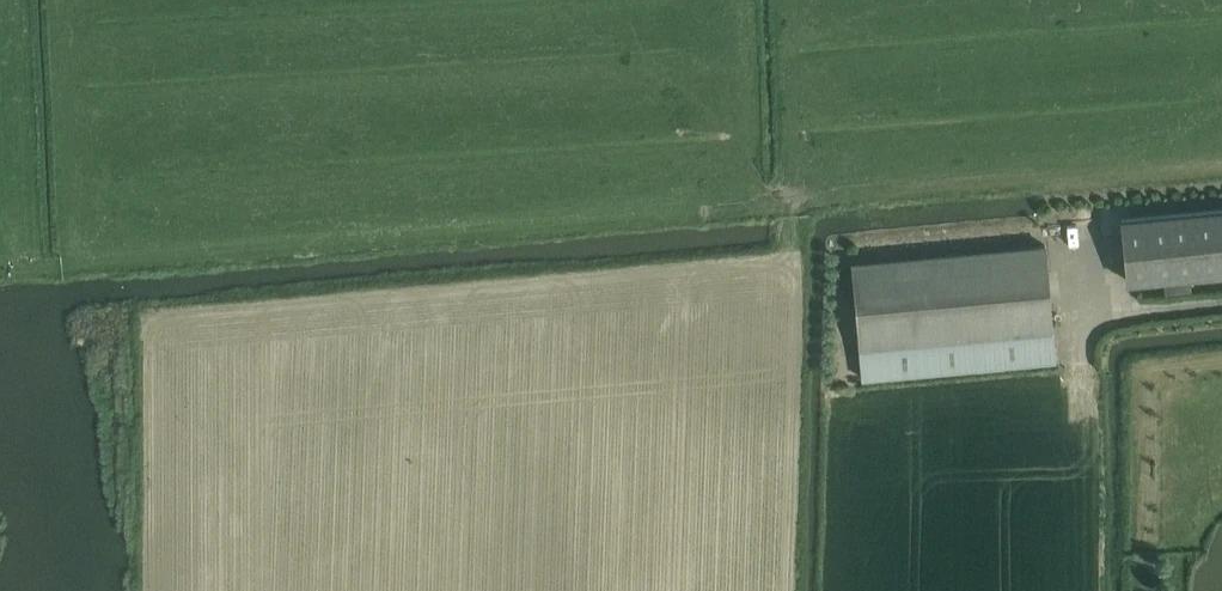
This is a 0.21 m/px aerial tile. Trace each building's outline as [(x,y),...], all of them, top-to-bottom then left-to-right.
[(1122,219),(1127,280),(1221,272),(1221,210),(1122,219)] [(864,380),(1056,362),(1053,329),(1045,243),(853,261),(861,346),(864,380)] [(1192,292),(1191,279),(1165,281),(1166,294),(1192,292)]
